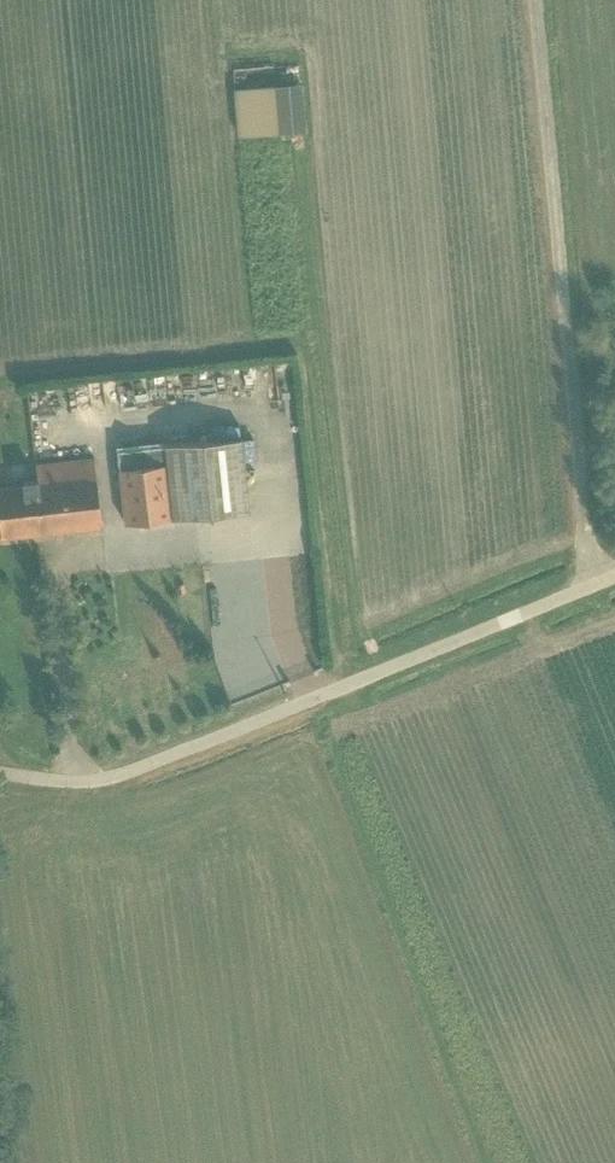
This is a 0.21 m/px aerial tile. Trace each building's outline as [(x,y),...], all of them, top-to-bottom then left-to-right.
[(313,88),(246,89),(246,137),(314,136),(313,88)] [(218,444),(114,453),(124,530),(226,518),(218,444)] [(0,495),(0,541),(105,532),(99,465),(32,471),(34,492),(0,495)] [(568,482),(544,485),(545,495),(569,492),(568,482)]
